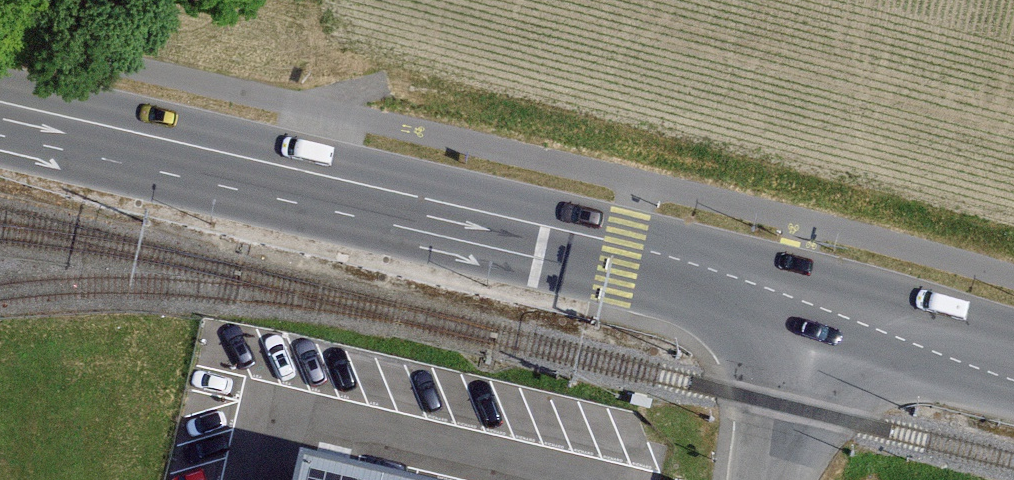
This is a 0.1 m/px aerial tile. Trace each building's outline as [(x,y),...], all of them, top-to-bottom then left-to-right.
[(303,468),(300,479),(357,479),(303,468)]
